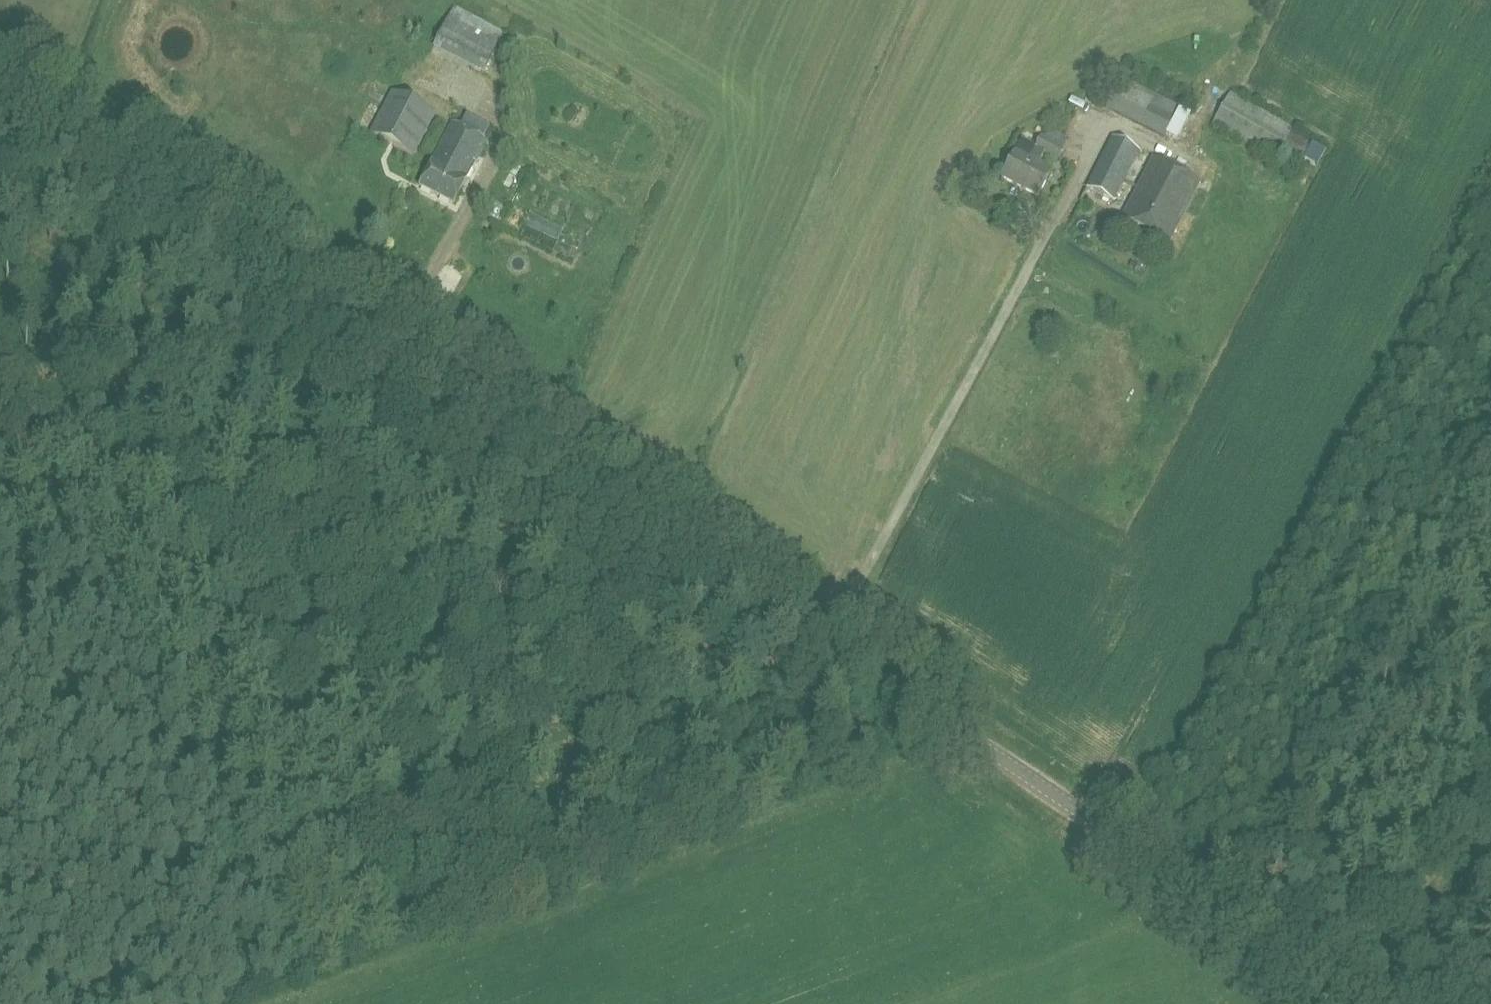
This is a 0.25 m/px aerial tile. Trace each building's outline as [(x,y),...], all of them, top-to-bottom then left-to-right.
[(481,21),(460,61),(484,73),(504,33),(481,21)] [(1158,112),(1165,99),(1121,77),(1106,107),(1165,136),(1166,133),(1175,137),(1182,124),(1158,112)] [(434,113),(391,91),(369,134),(412,156),(434,113)] [(1277,159),(1279,156),(1299,167),(1302,161),(1317,168),(1325,152),(1292,133),(1294,129),(1231,94),(1214,124),(1277,159)] [(488,141),(453,123),(420,188),(455,205),(488,141)] [(1021,145),(1031,149),(1038,135),(1029,130),(1021,145)] [(1063,150),(1047,141),(1041,138),(1035,150),(1058,161),(1063,150)] [(1140,151),(1113,138),(1088,188),(1115,202),(1140,151)] [(1015,152),(1002,178),(1040,197),(1053,170),(1015,152)] [(1200,183),(1153,159),(1123,221),(1169,244),(1200,183)]
